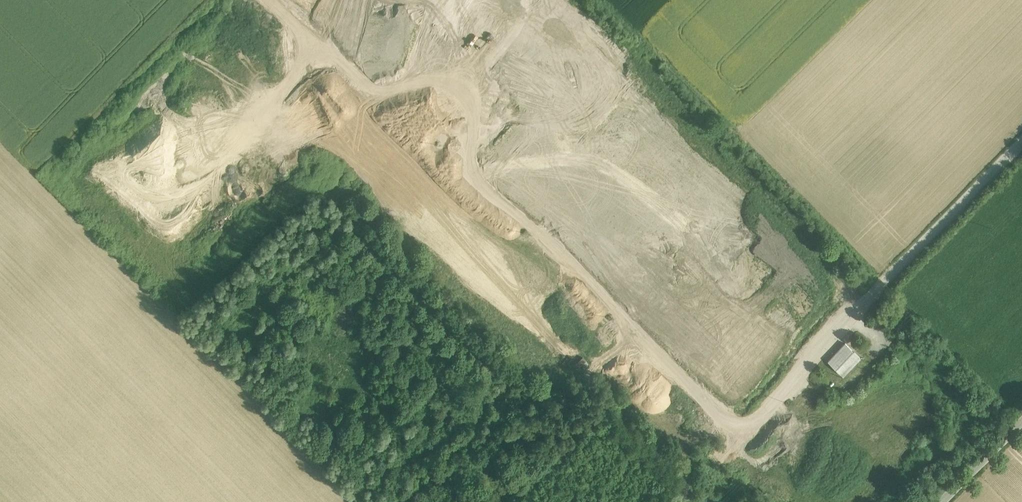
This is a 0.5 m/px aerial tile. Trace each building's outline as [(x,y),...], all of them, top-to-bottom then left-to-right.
[(845,344),(829,362),(843,376),(860,358),(845,344)]
